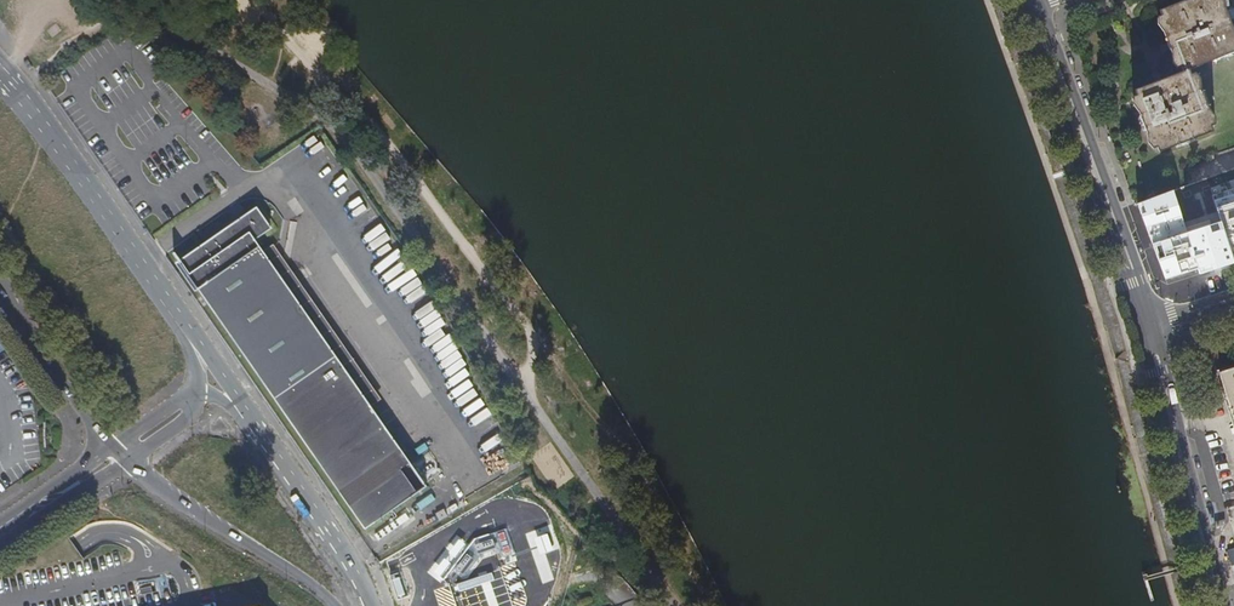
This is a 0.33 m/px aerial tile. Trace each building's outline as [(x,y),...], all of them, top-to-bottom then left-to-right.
[(1178,76),(1130,94),(1135,106),(1130,107),(1144,144),(1149,143),(1153,155),(1206,136),(1201,123),(1206,121),(1192,84),(1187,86),(1183,74),(1232,56),(1227,44),(1231,42),(1217,4),(1213,6),(1211,0),(1193,0),(1156,14),(1160,26),(1156,28),(1170,65),(1174,64),(1178,76)] [(1186,213),(1179,188),(1139,200),(1146,225),(1186,213)] [(255,209),(179,263),(366,531),(427,488),(254,240),(270,230),(255,209)] [(313,297),(305,302),(337,352),(345,347),(313,297)] [(442,317),(422,328),(458,391),(478,380),(442,317)] [(1219,372),(1233,419),(1233,367),(1219,372)]
